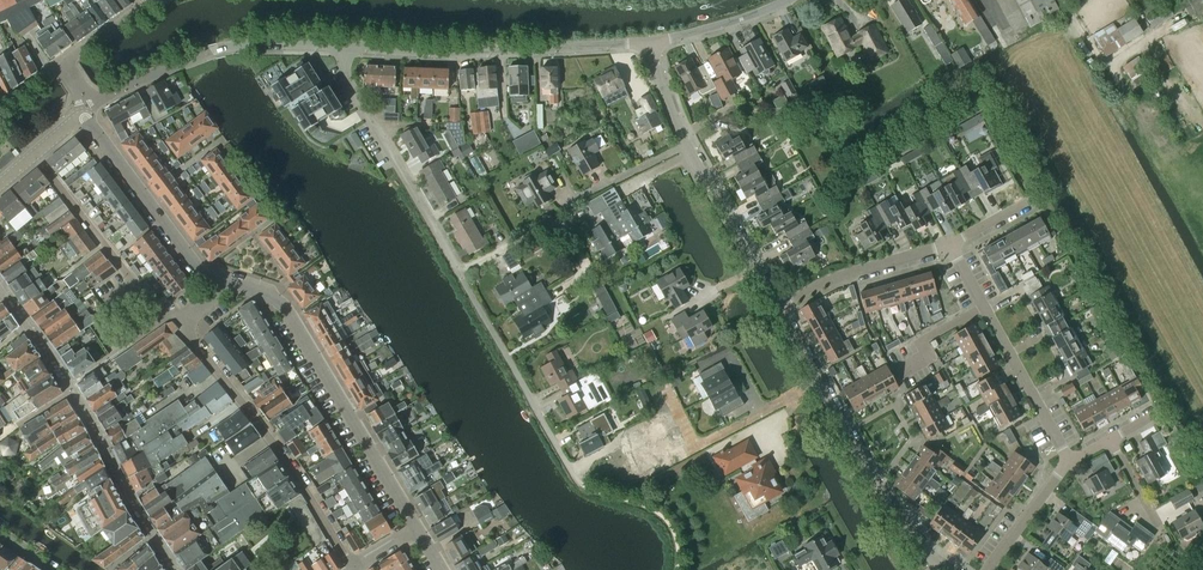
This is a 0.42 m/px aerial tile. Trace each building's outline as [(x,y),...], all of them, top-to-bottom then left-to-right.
[(0,13),(0,23),(8,19),(15,32),(17,31),(22,37),(38,25),(37,24),(29,8),(43,1),(42,0),(26,0),(0,13)] [(26,0),(0,0),(0,13),(26,0)] [(86,11),(98,28),(108,21),(97,4),(94,6),(91,8),(88,2),(87,0),(79,0),(86,11)] [(96,4),(97,4),(108,21),(123,10),(116,0),(94,0),(96,4)] [(123,10),(132,4),(129,0),(116,0),(123,10)] [(921,24),(906,0),(898,0),(896,1),(896,2),(891,5),(908,32),(921,24)] [(965,24),(979,16),(969,0),(950,0),(965,24)] [(1058,13),(1059,13),(1058,10),(1052,0),(1016,0),(1030,27),(1051,16),(1051,17),(1058,13)] [(1202,17),(1202,3),(1201,0),(1173,0),(1171,2),(1177,13),(1190,5),(1197,20),(1202,17)] [(1153,28),(1173,15),(1165,4),(1145,17),(1153,28)] [(73,5),(69,8),(70,9),(71,10),(87,35),(98,28),(86,11),(81,15),(73,5)] [(66,12),(64,12),(69,19),(71,22),(66,26),(77,42),(87,35),(71,10),(70,9),(66,12)] [(872,60),(888,51),(874,25),(859,33),(859,34),(850,39),(840,18),(823,27),(838,56),(855,47),(854,46),(863,42),(872,60)] [(1117,30),(1096,42),(1097,44),(1105,57),(1142,33),(1134,20),(1134,19),(1117,30)] [(48,26),(46,27),(50,36),(51,35),(62,51),(72,43),(61,28),(57,31),(57,30),(55,28),(59,25),(56,22),(52,24),(48,26)] [(930,24),(923,29),(934,47),(946,65),(953,61),(949,55),(941,43),(930,24)] [(41,30),(37,33),(39,37),(37,39),(40,43),(51,58),(62,51),(51,35),(50,36),(46,27),(41,30)] [(799,52),(807,47),(800,34),(792,39),(788,38),(784,30),(772,37),(786,62),(800,53),(799,52)] [(769,70),(769,69),(774,66),(759,38),(740,49),(744,55),(738,58),(747,74),(752,71),(756,76),(762,73),(762,74),(763,75),(764,75),(765,75),(767,75),(768,75),(768,74),(769,74),(769,73),(769,72),(769,71),(769,70)] [(12,56),(24,81),(25,80),(37,71),(24,46),(15,51),(11,42),(7,43),(11,52),(12,56)] [(729,80),(740,74),(727,49),(709,58),(715,68),(718,73),(717,73),(720,79),(713,83),(722,100),(736,92),(729,80)] [(959,49),(949,55),(953,61),(957,67),(957,68),(958,69),(967,64),(959,49)] [(2,72),(11,91),(24,81),(12,56),(11,52),(0,57),(0,67),(2,72)] [(1148,70),(1138,56),(1122,67),(1131,81),(1148,70)] [(677,66),(675,68),(680,78),(684,85),(682,86),(688,96),(698,91),(700,94),(703,95),(716,88),(706,70),(699,74),(691,59),(677,66)] [(321,84),(308,63),(295,71),(285,78),(285,77),(271,86),(285,107),(289,105),(305,131),(318,123),(318,122),(328,115),(329,116),(342,108),(328,86),(323,90),(320,85),(321,84)] [(379,86),(380,66),(365,65),(364,85),(379,86)] [(380,66),(379,86),(395,87),(396,66),(380,66)] [(497,97),(496,89),(497,89),(495,67),(478,69),(479,76),(474,76),(476,99),(497,97)] [(510,97),(528,96),(527,67),(509,67),(510,97)] [(602,97),(624,86),(614,67),(608,70),(609,73),(594,80),(602,97)] [(417,100),(417,95),(418,88),(417,88),(418,68),(404,68),(403,87),(411,88),(410,99),(417,100)] [(432,89),(433,69),(418,68),(417,88),(418,88),(432,89)] [(558,104),(557,68),(541,68),(542,90),(551,90),(551,95),(550,95),(550,104),(558,104)] [(433,69),(432,89),(448,90),(449,70),(433,69)] [(475,90),(473,69),(458,71),(460,91),(475,90)] [(6,96),(11,91),(2,72),(0,73),(0,85),(6,96)] [(796,92),(789,80),(782,84),(789,96),(796,92)] [(150,116),(154,123),(168,115),(165,110),(179,102),(175,94),(171,96),(163,82),(148,91),(153,100),(144,105),(150,116)] [(144,105),(138,93),(120,103),(129,118),(139,113),(143,120),(150,116),(144,105)] [(642,134),(661,125),(654,111),(656,110),(649,95),(639,101),(646,115),(635,120),(642,134)] [(129,118),(120,103),(104,113),(117,135),(124,131),(120,123),(129,118)] [(383,113),(394,113),(395,105),(380,105),(379,112),(383,113)] [(543,130),(542,105),(535,105),(536,130),(543,130)] [(424,106),(424,119),(432,119),(432,106),(424,106)] [(449,122),(459,122),(459,109),(449,109),(449,122)] [(205,111),(200,115),(195,119),(207,135),(209,133),(210,134),(211,133),(215,131),(214,130),(217,128),(205,111)] [(478,113),(481,134),(489,133),(486,112),(478,113)] [(398,113),(394,113),(383,113),(383,120),(398,121),(398,113)] [(481,134),(478,113),(471,114),(473,135),(481,134)] [(980,114),(971,119),(971,120),(974,125),(983,121),(983,120),(980,114)] [(190,124),(186,127),(198,143),(204,139),(204,138),(205,137),(204,137),(207,135),(195,119),(189,123),(190,124)] [(459,122),(449,122),(446,122),(446,130),(449,130),(458,147),(464,144),(462,122),(459,122)] [(181,130),(176,133),(187,149),(190,147),(191,148),(192,147),(192,148),(198,143),(186,127),(182,130),(181,130)] [(421,162),(438,153),(433,145),(429,148),(417,127),(401,136),(413,157),(417,155),(421,162)] [(185,151),(187,149),(176,133),(170,137),(171,138),(166,142),(178,157),(179,156),(179,157),(185,153),(185,152),(185,151)] [(535,147),(528,133),(519,138),(527,152),(535,147)] [(140,134),(123,144),(126,148),(126,149),(126,150),(131,157),(147,145),(143,140),(144,140),(140,134)] [(729,134),(714,142),(724,160),(732,155),(737,164),(757,152),(752,143),(744,147),(739,137),(732,140),(729,134)] [(74,138),(61,149),(71,162),(71,163),(85,151),(75,138),(74,138)] [(589,172),(599,166),(592,154),(599,151),(592,139),(586,143),(585,141),(568,151),(581,173),(588,169),(589,172)] [(157,144),(161,149),(165,146),(162,141),(157,144)] [(551,147),(555,153),(560,150),(557,144),(551,147)] [(147,145),(131,157),(135,163),(135,162),(136,163),(137,163),(139,166),(155,154),(151,148),(150,149),(147,145)] [(555,153),(551,147),(544,151),(548,157),(555,153)] [(48,160),(47,161),(58,174),(59,173),(71,163),(71,162),(61,149),(48,160)] [(205,166),(209,171),(224,159),(221,155),(220,155),(220,154),(219,154),(215,150),(203,159),(203,158),(200,160),(200,161),(197,163),(198,163),(202,168),(205,166)] [(1,170),(16,157),(10,151),(0,161),(0,170),(1,170)] [(742,173),(734,178),(740,188),(761,177),(761,176),(755,166),(762,162),(757,152),(737,164),(742,173)] [(1003,186),(994,170),(999,167),(991,153),(978,160),(982,167),(973,172),(969,165),(959,170),(971,191),(980,186),(985,196),(1003,186)] [(155,154),(139,166),(141,168),(140,168),(141,169),(140,169),(145,176),(161,164),(158,159),(159,159),(155,154)] [(78,171),(82,176),(85,174),(87,172),(87,173),(98,165),(94,159),(92,160),(78,171)] [(209,178),(213,183),(230,170),(227,166),(228,165),(227,164),(224,159),(209,171),(212,175),(209,178)] [(446,202),(454,198),(438,170),(443,168),(439,160),(419,172),(423,179),(430,192),(432,191),(440,206),(445,204),(447,203),(446,202)] [(98,165),(87,173),(97,186),(110,176),(100,163),(98,165)] [(161,164),(145,176),(149,182),(150,181),(150,182),(151,182),(153,184),(150,185),(150,186),(151,187),(153,190),(173,176),(170,173),(170,172),(169,172),(165,167),(164,168),(161,164)] [(36,170),(25,179),(37,194),(39,196),(45,191),(43,188),(48,184),(49,184),(37,169),(36,170)] [(220,185),(224,190),(238,178),(235,174),(234,173),(233,174),(230,170),(213,183),(216,188),(220,185)] [(940,181),(955,210),(966,203),(962,196),(971,191),(959,170),(940,181)] [(65,181),(64,181),(68,187),(69,186),(82,176),(78,171),(69,178),(65,181)] [(546,194),(556,188),(547,171),(537,177),(535,175),(534,176),(533,173),(522,179),(524,182),(523,182),(524,184),(516,189),(525,206),(534,201),(537,207),(550,200),(546,194)] [(761,177),(740,188),(746,199),(754,195),(759,204),(779,192),(780,189),(771,173),(768,172),(761,176),(761,177)] [(110,176),(97,186),(102,192),(99,195),(103,200),(106,198),(107,199),(119,189),(110,176)] [(173,176),(153,190),(154,191),(156,194),(157,195),(160,193),(161,195),(160,196),(161,196),(161,197),(166,204),(182,192),(178,187),(179,186),(175,181),(176,180),(175,179),(173,177),(173,176)] [(223,197),(227,203),(245,189),(241,185),(242,184),(241,183),(242,183),(238,178),(224,190),(227,195),(223,197)] [(25,179),(14,188),(26,203),(31,199),(32,201),(39,196),(37,194),(25,179)] [(940,181),(929,187),(920,192),(931,213),(940,208),(944,216),(955,210),(940,181)] [(192,191),(196,196),(200,193),(196,187),(192,191)] [(599,195),(599,196),(623,236),(628,233),(633,242),(634,242),(633,241),(651,230),(651,232),(652,231),(647,222),(650,220),(645,210),(641,213),(636,204),(635,204),(636,205),(621,214),(615,204),(621,200),(613,187),(599,195)] [(119,189),(107,199),(117,211),(129,202),(119,189)] [(248,193),(245,189),(227,203),(230,207),(234,204),(238,209),(253,198),(252,197),(249,193),(248,192),(248,193)] [(80,190),(74,194),(78,200),(85,195),(80,190)] [(19,231),(18,229),(32,218),(25,209),(11,191),(0,200),(0,212),(5,219),(17,232),(19,231)] [(182,192),(166,204),(170,209),(171,210),(172,209),(175,213),(190,201),(185,194),(184,195),(182,192)] [(757,219),(756,220),(758,224),(760,227),(761,226),(762,228),(770,224),(784,216),(790,212),(788,210),(784,202),(785,202),(779,192),(759,204),(764,213),(756,217),(757,219)] [(931,213),(920,192),(910,198),(914,205),(903,211),(911,225),(915,232),(926,226),(922,218),(931,213)] [(623,236),(599,196),(599,195),(587,203),(587,204),(594,216),(600,212),(606,223),(592,231),(591,230),(590,231),(595,239),(592,241),(597,251),(601,249),(606,258),(607,258),(606,257),(624,246),(624,248),(625,247),(620,238),(623,236)] [(895,196),(884,203),(876,208),(887,229),(896,224),(900,231),(911,225),(903,211),(895,196)] [(60,198),(42,210),(40,212),(42,214),(45,218),(64,204),(63,203),(60,198)] [(247,205),(251,210),(243,216),(253,229),(268,218),(254,200),(247,205)] [(190,201),(175,213),(175,214),(175,215),(175,216),(181,223),(196,211),(192,206),(193,205),(190,201)] [(90,202),(83,207),(88,213),(94,208),(90,202)] [(129,202),(117,211),(126,224),(139,215),(129,202)] [(49,224),(69,210),(64,204),(45,218),(49,224)] [(34,220),(42,214),(40,212),(38,213),(31,205),(25,209),(32,218),(34,220)] [(206,210),(211,215),(215,212),(211,207),(206,210)] [(887,229),(876,208),(865,214),(870,221),(859,227),(863,234),(857,238),(865,252),(883,242),(878,234),(887,229)] [(62,228),(75,218),(69,210),(49,224),(45,228),(51,237),(62,228)] [(480,239),(464,210),(450,218),(458,231),(454,234),(463,250),(465,248),(469,255),(487,245),(483,238),(480,239)] [(196,211),(181,223),(184,228),(185,229),(186,228),(189,232),(205,220),(200,213),(199,214),(196,211)] [(784,216),(770,224),(776,235),(784,230),(789,240),(793,237),(809,228),(804,218),(796,223),(790,212),(784,216)] [(99,215),(93,220),(97,226),(104,221),(99,215)] [(139,215),(126,224),(136,237),(149,228),(139,215)] [(238,220),(240,222),(230,228),(238,239),(247,232),(248,233),(253,229),(243,216),(238,220)] [(75,218),(62,228),(71,240),(83,231),(84,230),(75,218)] [(1040,218),(1028,224),(1039,244),(1050,238),(1051,239),(1050,237),(1055,235),(1050,224),(1045,227),(1040,218)] [(190,233),(189,234),(190,235),(189,235),(193,241),(194,240),(194,241),(201,236),(210,230),(207,225),(208,224),(205,220),(189,232),(190,233)] [(276,224),(258,238),(258,239),(261,237),(263,239),(262,239),(262,240),(262,241),(267,247),(283,234),(280,230),(281,230),(276,224)] [(1028,224),(1017,231),(1028,250),(1039,244),(1028,224)] [(825,225),(812,232),(816,239),(829,232),(825,225)] [(104,232),(103,233),(107,239),(108,238),(113,234),(109,228),(104,232)] [(221,235),(219,233),(214,237),(224,251),(230,247),(229,246),(238,239),(230,228),(221,235)] [(794,249),(780,257),(784,265),(788,263),(794,272),(810,263),(809,261),(816,257),(807,242),(815,238),(809,228),(793,237),(789,240),(794,249)] [(17,232),(0,244),(0,260),(3,257),(16,248),(12,244),(23,236),(19,231),(17,232)] [(83,231),(71,240),(84,257),(96,247),(83,231)] [(1017,231),(1005,237),(1016,257),(1028,250),(1017,231)] [(134,244),(141,253),(158,240),(151,232),(134,244)] [(283,234),(267,247),(274,256),(291,243),(287,238),(286,239),(283,234)] [(207,243),(203,238),(196,243),(209,262),(224,251),(214,237),(207,243)] [(1005,237),(994,243),(1005,263),(1016,257),(1005,237)] [(141,253),(148,262),(164,249),(158,240),(141,253)] [(120,241),(113,246),(118,251),(124,246),(120,241)] [(76,253),(67,242),(59,248),(68,260),(76,253)] [(291,243),(274,256),(281,266),(297,253),(294,249),(295,249),(291,243)] [(984,254),(980,257),(981,260),(991,276),(996,273),(994,269),(1003,264),(1005,263),(994,243),(982,250),(985,254),(984,254)] [(29,251),(26,247),(19,253),(16,248),(3,257),(0,260),(0,273),(1,274),(30,252),(29,251)] [(30,252),(1,274),(8,285),(28,271),(23,264),(29,259),(30,260),(37,255),(33,249),(29,251),(30,252)] [(148,262),(154,270),(171,258),(164,249),(148,262)] [(69,288),(70,289),(85,279),(84,277),(92,271),(107,259),(100,251),(64,280),(69,288)] [(297,253),(281,266),(285,272),(286,272),(286,273),(288,272),(289,274),(286,276),(289,279),(289,280),(298,273),(296,270),(297,268),(305,262),(301,257),(300,258),(297,253)] [(154,270),(161,279),(177,266),(171,258),(154,270)] [(108,261),(107,259),(92,271),(102,282),(117,271),(108,261)] [(161,279),(167,288),(184,275),(177,266),(161,279)] [(35,267),(26,274),(9,285),(16,296),(36,281),(42,277),(35,267)] [(682,290),(689,285),(680,269),(657,282),(666,298),(669,297),(676,308),(688,301),(682,290)] [(36,297),(52,286),(58,281),(50,270),(42,277),(36,281),(16,296),(23,306),(36,297)] [(504,283),(495,289),(496,289),(497,289),(507,306),(506,307),(515,302),(517,306),(528,300),(546,289),(541,282),(531,288),(522,273),(524,273),(523,272),(514,277),(512,274),(502,280),(504,283)] [(931,272),(919,276),(925,296),(927,295),(937,293),(931,272)] [(167,288),(174,296),(190,284),(184,275),(167,288)] [(293,285),(289,287),(291,290),(290,291),(291,292),(295,298),(311,286),(308,282),(309,281),(305,275),(302,278),(300,275),(290,281),(293,285)] [(919,276),(907,279),(913,299),(922,297),(925,296),(919,276)] [(1035,277),(1024,283),(1025,284),(1026,288),(1024,289),(1038,314),(1057,303),(1058,303),(1057,302),(1048,285),(1043,288),(1038,281),(1037,281),(1035,277)] [(907,279),(895,283),(901,303),(904,302),(913,299),(907,279)] [(895,283),(883,286),(889,306),(899,304),(901,303),(895,283)] [(1005,285),(998,289),(1000,294),(1008,289),(1005,285)] [(36,297),(23,306),(31,316),(40,310),(50,303),(49,302),(46,298),(56,291),(52,286),(36,297)] [(311,286),(295,298),(300,304),(301,305),(302,304),(304,307),(320,295),(315,289),(314,290),(311,286)] [(883,286),(872,289),(877,310),(889,306),(883,286)] [(328,288),(324,292),(327,297),(332,293),(328,288)] [(523,315),(513,320),(514,321),(515,320),(525,337),(524,337),(524,338),(533,333),(535,336),(545,331),(543,327),(552,322),(552,321),(551,322),(546,315),(548,314),(543,307),(549,303),(553,301),(546,289),(528,300),(517,306),(523,315)] [(860,293),(865,313),(877,310),(872,289),(860,293)] [(71,304),(68,299),(63,292),(49,302),(50,303),(40,310),(31,316),(39,327),(61,311),(71,304)] [(819,299),(801,309),(807,320),(825,310),(819,299)] [(238,312),(223,324),(226,327),(229,325),(237,320),(236,318),(240,315),(242,318),(247,326),(263,317),(254,302),(252,301),(247,305),(242,307),(237,310),(238,311),(238,312)] [(306,314),(305,314),(312,326),(328,317),(334,313),(328,302),(321,306),(321,305),(306,314)] [(3,303),(0,305),(0,323),(11,315),(3,303)] [(1057,303),(1038,314),(1044,325),(1042,326),(1046,333),(1057,327),(1068,321),(1058,303),(1057,303)] [(1096,305),(1089,309),(1093,316),(1099,312),(1096,305)] [(47,337),(72,320),(64,309),(61,311),(39,327),(47,337)] [(825,310),(807,320),(813,331),(831,321),(825,310)] [(703,332),(712,327),(703,311),(689,319),(685,312),(671,319),(682,339),(689,336),(695,346),(707,339),(703,332)] [(328,317),(312,326),(319,337),(335,328),(335,329),(341,325),(342,325),(351,319),(349,316),(340,321),(339,320),(334,313),(328,317)] [(1,340),(19,327),(11,315),(0,323),(0,343),(1,343),(1,340)] [(72,320),(47,337),(55,348),(74,336),(76,338),(85,332),(83,330),(96,321),(91,315),(76,326),(72,320)] [(247,326),(242,329),(244,333),(249,330),(255,339),(271,330),(263,317),(247,326)] [(140,342),(133,347),(141,357),(156,346),(157,346),(174,333),(174,334),(178,329),(179,329),(172,321),(167,323),(165,324),(150,335),(140,342)] [(831,321),(813,331),(819,342),(837,331),(831,321)] [(1057,327),(1046,333),(1050,340),(1052,338),(1057,348),(1058,349),(1078,338),(1068,321),(1057,327)] [(959,346),(982,334),(975,323),(953,335),(959,346)] [(234,376),(251,364),(230,337),(221,326),(204,338),(234,376)] [(335,328),(319,337),(326,349),(342,340),(335,329),(335,328)] [(259,346),(246,354),(251,361),(257,357),(263,354),(265,353),(264,351),(278,342),(271,330),(255,339),(259,346)] [(837,331),(819,342),(825,352),(843,342),(837,331)] [(157,346),(156,346),(162,355),(168,350),(172,355),(168,358),(169,359),(175,355),(187,346),(175,335),(174,334),(174,333),(157,346)] [(13,376),(19,371),(40,356),(39,354),(29,340),(29,341),(28,340),(24,334),(10,345),(13,349),(15,351),(0,362),(0,386),(13,376)] [(355,342),(358,346),(369,340),(371,339),(368,334),(355,342)] [(868,343),(873,341),(869,334),(864,337),(868,343)] [(965,357),(988,344),(982,334),(959,346),(963,354),(965,357)] [(246,344),(239,335),(234,339),(241,348),(246,344)] [(1078,338),(1058,349),(1072,375),(1076,373),(1079,379),(1084,377),(1090,373),(1086,367),(1087,367),(1092,364),(1088,356),(1078,338)] [(843,342),(825,352),(831,363),(854,350),(848,339),(843,342)] [(898,339),(892,342),(894,347),(901,343),(898,339)] [(935,339),(930,343),(933,349),(939,346),(935,339)] [(342,340),(326,349),(333,361),(348,352),(342,340)] [(372,345),(369,340),(358,346),(361,352),(372,345)] [(265,353),(263,354),(271,367),(273,366),(273,368),(274,367),(288,358),(278,342),(264,351),(265,353)] [(874,343),(870,346),(871,346),(874,352),(879,349),(876,342),(874,343)] [(892,342),(885,346),(888,351),(894,347),(892,342)] [(74,377),(95,363),(85,348),(75,354),(68,344),(57,352),(74,377)] [(971,367),(993,355),(988,344),(965,357),(963,354),(958,356),(962,363),(967,360),(971,367)] [(1118,345),(1112,349),(1117,357),(1123,354),(1118,345)] [(175,355),(169,359),(173,365),(180,361),(191,353),(192,352),(189,348),(187,346),(175,355)] [(133,347),(114,360),(122,371),(124,373),(124,372),(142,360),(141,357),(133,347)] [(550,363),(541,368),(550,385),(559,380),(564,388),(577,381),(577,380),(572,370),(567,373),(559,359),(555,351),(546,356),(550,363)] [(348,352),(333,361),(340,373),(355,364),(348,352)] [(202,363),(192,353),(180,361),(188,373),(190,371),(202,363)] [(1000,366),(993,355),(971,367),(977,378),(1000,366)] [(19,371),(13,376),(16,380),(18,384),(27,378),(28,380),(42,371),(41,369),(46,366),(40,356),(19,371)] [(962,363),(958,356),(953,359),(954,361),(955,364),(956,366),(962,363)] [(251,361),(250,361),(253,366),(253,367),(260,363),(257,357),(251,361)] [(274,367),(273,368),(275,369),(279,376),(293,367),(288,358),(274,367)] [(1119,363),(1130,383),(1120,389),(1130,407),(1142,401),(1138,394),(1144,391),(1126,360),(1119,363)] [(355,364),(340,373),(347,384),(367,373),(360,361),(355,364)] [(391,367),(388,361),(382,365),(386,371),(391,367)] [(371,370),(377,367),(374,362),(368,365),(371,370)] [(202,363),(190,371),(200,384),(211,375),(202,363)] [(708,397),(731,384),(727,377),(728,376),(724,369),(719,372),(716,365),(699,374),(704,383),(701,384),(708,397)] [(861,365),(855,368),(858,374),(864,370),(861,365)] [(886,365),(875,371),(887,394),(898,388),(895,381),(888,369),(886,366),(886,365)] [(18,384),(16,385),(22,395),(31,389),(51,375),(46,366),(41,369),(42,371),(28,380),(27,378),(18,384)] [(833,366),(827,369),(828,370),(831,376),(836,373),(833,367),(833,366)] [(103,367),(77,384),(78,385),(83,393),(101,381),(99,380),(107,374),(103,368),(103,367)] [(1105,377),(1111,374),(1109,369),(1102,373),(1105,377)] [(861,379),(853,383),(866,406),(877,400),(864,377),(867,375),(864,370),(858,374),(861,379)] [(110,384),(87,399),(94,412),(117,396),(126,390),(123,385),(121,382),(123,381),(124,379),(125,377),(126,375),(125,374),(124,372),(124,373),(122,371),(117,374),(108,379),(108,380),(110,384)] [(867,375),(864,377),(877,400),(887,394),(875,371),(867,375)] [(942,371),(934,375),(940,384),(947,380),(942,371)] [(568,395),(558,400),(568,418),(583,409),(584,413),(594,408),(593,407),(603,402),(595,387),(602,384),(595,372),(578,381),(577,381),(564,388),(568,395)] [(998,372),(975,385),(981,396),(1004,383),(998,372)] [(367,373),(347,384),(354,396),(373,385),(367,373)] [(1090,374),(1084,377),(1086,382),(1093,378),(1090,374)] [(15,399),(4,408),(14,423),(27,415),(38,409),(63,393),(51,375),(31,389),(22,395),(15,399)] [(243,387),(246,390),(262,380),(259,376),(243,387)] [(101,381),(83,393),(87,399),(110,384),(108,380),(108,379),(107,377),(101,381)] [(259,409),(284,392),(278,385),(281,383),(277,378),(257,392),(260,396),(254,401),(259,409)] [(393,389),(402,384),(400,380),(391,385),(393,389)] [(140,429),(114,446),(122,464),(142,451),(141,448),(166,431),(195,412),(205,406),(208,404),(211,402),(213,404),(226,393),(217,382),(183,409),(177,401),(145,422),(147,425),(140,429)] [(853,383),(842,389),(855,412),(866,406),(853,383)] [(959,383),(954,386),(958,394),(964,390),(959,383)] [(1004,383),(981,396),(986,403),(987,406),(1010,393),(1004,383)] [(1070,384),(1060,390),(1064,397),(1076,390),(1072,384),(1072,383),(1070,384)] [(373,385),(354,396),(361,409),(363,407),(374,401),(377,399),(383,395),(380,390),(379,391),(375,384),(373,385)] [(731,384),(708,397),(715,410),(718,409),(722,417),(739,408),(735,401),(740,398),(736,391),(735,392),(731,384)] [(903,396),(904,397),(909,407),(932,395),(926,384),(903,396)] [(117,396),(94,412),(97,418),(118,404),(126,397),(127,397),(126,394),(132,390),(130,387),(126,390),(117,396)] [(647,395),(644,389),(637,393),(638,395),(641,402),(648,398),(647,395)] [(1108,395),(1119,413),(1130,407),(1120,389),(1108,395)] [(964,390),(958,394),(961,399),(966,395),(964,390)] [(282,412),(293,405),(284,392),(259,409),(269,421),(270,420),(282,412)] [(142,451),(122,464),(130,480),(148,470),(151,473),(160,467),(158,464),(187,445),(182,438),(187,435),(185,432),(193,427),(211,414),(214,412),(215,414),(232,401),(226,393),(213,404),(211,402),(208,404),(205,406),(195,412),(166,431),(141,448),(142,451)] [(986,403),(980,406),(984,413),(989,410),(993,417),(1016,404),(1010,393),(987,406),(986,403)] [(118,404),(97,418),(105,430),(114,424),(122,419),(126,416),(128,414),(123,406),(129,402),(135,399),(132,394),(127,397),(126,397),(118,404)] [(271,420),(270,420),(286,443),(287,443),(288,444),(298,438),(306,434),(309,432),(324,423),(323,420),(324,420),(315,407),(307,395),(296,403),(298,405),(291,411),(283,416),(281,413),(270,420),(271,420)] [(932,395),(909,407),(916,419),(922,415),(938,406),(940,409),(945,406),(942,399),(936,402),(932,395)] [(1119,413),(1108,395),(1097,401),(1107,420),(1119,413)] [(946,396),(942,399),(945,406),(950,403),(946,396)] [(67,399),(20,429),(31,448),(33,447),(52,435),(54,434),(51,430),(59,425),(57,421),(73,410),(67,399)] [(374,401),(363,407),(367,415),(372,424),(374,426),(398,413),(407,407),(407,406),(406,404),(404,401),(392,409),(388,402),(378,408),(374,401)] [(1086,407),(1096,426),(1107,420),(1097,401),(1086,407)] [(1016,404),(993,417),(999,428),(1022,416),(1016,404)] [(655,414),(652,406),(644,410),(648,417),(651,416),(655,414)] [(922,415),(916,419),(921,429),(944,416),(940,409),(938,406),(922,415)] [(980,406),(975,409),(979,416),(984,413),(980,406)] [(1096,426),(1086,407),(1074,414),(1084,432),(1096,426)] [(114,424),(105,430),(105,431),(113,444),(114,446),(140,429),(132,417),(138,413),(135,409),(128,414),(126,416),(122,419),(114,424)] [(240,431),(250,423),(249,421),(239,409),(228,418),(215,426),(223,439),(225,441),(238,432),(240,431)] [(59,425),(51,430),(54,434),(79,418),(78,417),(74,410),(74,411),(73,410),(57,421),(59,425)] [(3,426),(8,423),(0,411),(0,422),(3,426)] [(374,426),(372,427),(381,442),(384,448),(394,442),(405,435),(402,429),(403,428),(402,426),(405,425),(398,413),(374,426)] [(604,414),(600,416),(577,428),(578,431),(575,433),(586,455),(602,446),(602,447),(610,443),(607,436),(614,432),(604,414)] [(944,416),(921,429),(927,440),(937,435),(941,432),(950,427),(944,416)] [(967,417),(960,420),(963,426),(964,426),(970,422),(967,417)] [(52,435),(33,447),(39,456),(57,443),(60,446),(72,439),(80,433),(86,430),(80,421),(79,418),(54,434),(52,435)] [(324,423),(309,432),(314,440),(312,442),(315,446),(334,434),(331,430),(327,423),(326,422),(324,423)] [(262,438),(250,423),(240,431),(238,432),(225,441),(235,456),(262,438)] [(1009,428),(1004,431),(1007,438),(1013,434),(1012,433),(1010,429),(1009,428)] [(60,446),(39,465),(43,469),(52,461),(57,456),(59,459),(63,467),(68,464),(74,460),(71,455),(92,443),(86,430),(80,433),(72,439),(60,446)] [(1165,460),(1159,451),(1168,446),(1160,433),(1140,444),(1147,457),(1136,463),(1149,486),(1157,482),(1158,482),(1160,481),(1159,480),(1165,477),(1158,463),(1165,460)] [(315,446),(307,451),(309,455),(310,456),(319,450),(324,458),(325,457),(341,447),(334,435),(334,434),(315,446)] [(1013,434),(1007,438),(1011,444),(1016,441),(1013,434)] [(394,442),(384,448),(388,453),(396,467),(418,454),(417,452),(420,451),(414,440),(411,442),(410,440),(408,441),(405,435),(394,442)] [(288,444),(287,445),(296,458),(306,450),(304,447),(298,438),(288,444)] [(188,446),(191,450),(199,444),(196,440),(188,446)] [(760,465),(758,466),(753,458),(755,457),(747,442),(728,453),(727,450),(723,452),(722,451),(719,452),(720,453),(713,457),(718,467),(721,465),(725,474),(739,466),(745,476),(739,480),(744,490),(734,496),(748,522),(768,511),(762,500),(779,492),(764,466),(761,468),(760,465)] [(55,490),(46,497),(47,499),(57,493),(57,492),(65,487),(61,480),(99,457),(96,449),(95,448),(92,443),(71,455),(74,460),(68,464),(63,467),(67,473),(61,476),(58,473),(50,479),(51,482),(50,483),(52,486),(55,490)] [(1132,449),(1129,444),(1123,447),(1126,452),(1132,449)] [(923,445),(916,455),(921,460),(931,467),(936,471),(946,457),(947,456),(936,448),(935,447),(935,448),(932,452),(923,445)] [(327,460),(311,469),(319,483),(335,473),(336,476),(352,466),(341,447),(325,457),(327,460)] [(269,448),(244,464),(253,477),(278,461),(269,448)] [(1014,451),(1007,461),(1028,476),(1035,466),(1014,451)] [(426,455),(398,471),(404,481),(432,465),(426,455)] [(916,455),(908,466),(929,481),(927,484),(932,488),(937,482),(931,478),(936,471),(931,467),(921,460),(916,455)] [(158,495),(142,505),(143,507),(148,515),(159,507),(181,493),(208,475),(214,470),(205,456),(171,479),(165,483),(168,487),(158,495)] [(75,485),(105,467),(100,457),(100,458),(99,457),(61,480),(65,487),(57,492),(57,493),(60,497),(68,489),(75,485)] [(230,492),(215,501),(227,518),(242,507),(268,490),(288,477),(278,461),(253,477),(230,492)] [(432,465),(404,481),(410,492),(427,482),(424,478),(437,470),(442,467),(442,466),(439,461),(432,465)] [(954,461),(950,467),(960,475),(965,469),(954,461)] [(992,461),(987,467),(992,470),(997,464),(992,461)] [(1002,468),(999,471),(1020,486),(1028,476),(1007,461),(1002,468)] [(1109,476),(1115,473),(1109,462),(1097,469),(1100,475),(1086,483),(1094,498),(1115,486),(1109,476)] [(997,474),(992,481),(1013,497),(1020,486),(999,471),(1002,468),(997,464),(992,470),(997,474)] [(336,476),(332,478),(335,484),(336,483),(339,482),(343,489),(360,479),(352,466),(336,476)] [(908,466),(900,476),(921,491),(927,484),(929,481),(908,466)] [(76,494),(88,487),(90,490),(109,478),(105,467),(75,485),(68,489),(60,497),(56,501),(60,506),(76,494)] [(148,470),(130,480),(136,493),(146,488),(145,485),(148,484),(151,482),(156,479),(158,483),(167,478),(163,471),(160,467),(151,473),(148,470)] [(159,507),(148,515),(149,517),(157,527),(172,517),(179,512),(201,500),(205,507),(215,501),(230,492),(214,470),(208,475),(181,493),(159,507)] [(969,471),(964,477),(970,481),(971,480),(975,475),(971,472),(969,471)] [(452,473),(444,478),(447,484),(455,479),(452,473)] [(900,476),(893,485),(908,496),(906,500),(915,507),(918,503),(914,501),(921,491),(900,476)] [(242,507),(227,518),(238,534),(248,528),(287,502),(301,495),(288,477),(268,490),(242,507)] [(956,477),(952,483),(956,486),(961,480),(956,477)] [(323,484),(317,489),(319,493),(320,494),(324,492),(330,488),(330,487),(333,485),(335,484),(332,478),(323,484)] [(360,479),(343,489),(348,497),(344,500),(347,504),(368,491),(360,479)] [(86,503),(76,509),(91,537),(103,529),(102,528),(103,528),(127,512),(110,480),(88,494),(85,496),(86,498),(83,499),(86,503)] [(422,511),(438,502),(445,498),(440,490),(443,488),(440,481),(429,488),(430,489),(414,498),(422,511)] [(985,491),(1000,503),(1005,506),(1013,497),(992,481),(985,491)] [(150,489),(138,498),(142,505),(158,495),(168,487),(165,483),(164,482),(158,487),(156,489),(151,482),(148,484),(150,489)] [(937,482),(932,488),(936,491),(939,488),(941,485),(937,482)] [(938,493),(933,499),(939,504),(940,504),(947,495),(939,488),(936,491),(938,493)] [(368,491),(347,504),(353,515),(357,512),(374,502),(368,491)] [(1176,511),(1194,501),(1189,491),(1171,501),(1176,511)] [(301,495),(287,502),(293,513),(294,512),(305,505),(306,505),(305,504),(307,504),(301,494),(301,495)] [(337,504),(332,496),(324,501),(329,509),(337,504)] [(172,517),(157,527),(174,553),(190,542),(203,532),(210,528),(227,518),(215,501),(205,507),(201,500),(179,512),(172,517)] [(357,512),(354,514),(358,520),(356,521),(359,526),(364,523),(365,523),(380,513),(374,502),(357,512)] [(438,502),(422,511),(430,525),(446,516),(438,502)] [(1143,554),(1155,537),(1137,524),(1133,530),(1111,513),(1113,511),(1125,505),(1124,504),(1112,510),(1095,533),(1126,556),(1133,546),(1143,554)] [(452,516),(459,512),(455,505),(448,509),(452,516)] [(921,505),(917,510),(923,515),(927,510),(921,505)] [(932,528),(939,534),(955,513),(945,505),(929,526),(932,528)] [(997,506),(993,511),(998,514),(998,515),(1002,509),(997,505),(997,506)] [(481,506),(472,511),(477,519),(490,512),(487,507),(481,506)] [(490,512),(477,519),(481,526),(504,512),(501,506),(490,512)] [(340,508),(331,513),(335,520),(342,516),(342,512),(340,508)] [(971,518),(975,513),(972,511),(969,508),(965,513),(968,516),(971,518)] [(927,510),(923,515),(929,519),(932,514),(927,510)] [(1053,531),(1043,546),(1050,551),(1058,540),(1061,537),(1068,542),(1075,533),(1075,532),(1082,537),(1092,523),(1081,515),(1075,511),(1069,520),(1068,521),(1059,515),(1058,515),(1049,528),(1053,531)] [(103,528),(102,528),(103,529),(115,546),(127,537),(127,536),(138,528),(127,512),(103,528)] [(297,519),(302,528),(314,548),(314,547),(321,558),(329,569),(340,569),(343,567),(344,567),(343,567),(334,551),(330,554),(322,543),(326,541),(326,540),(326,539),(310,512),(309,512),(298,519),(297,519)] [(1176,528),(1183,540),(1185,539),(1186,541),(1188,541),(1196,537),(1196,535),(1195,533),(1202,529),(1202,527),(1195,512),(1174,524),(1176,528)] [(380,513),(365,523),(373,537),(375,541),(389,532),(390,529),(390,528),(380,513)] [(965,520),(967,522),(971,518),(968,516),(965,513),(962,518),(955,513),(939,534),(949,541),(965,520)] [(451,517),(432,529),(439,542),(458,530),(451,517)] [(174,553),(176,556),(185,569),(186,569),(201,560),(232,538),(238,534),(227,518),(210,528),(203,532),(190,542),(174,553)] [(959,548),(974,528),(967,522),(965,520),(949,541),(959,548)] [(115,546),(93,560),(104,567),(144,538),(138,528),(127,536),(127,537),(115,546)] [(969,556),(984,535),(974,528),(959,548),(969,556)] [(345,535),(354,550),(354,551),(355,553),(363,548),(364,548),(353,530),(348,533),(346,534),(345,535)] [(477,549),(473,542),(467,532),(448,544),(450,548),(445,551),(452,564),(477,549)] [(792,560),(796,566),(798,565),(799,566),(810,560),(811,559),(812,560),(818,569),(833,569),(837,567),(835,565),(837,563),(836,561),(834,557),(839,554),(831,541),(826,544),(821,536),(810,542),(812,546),(807,549),(806,548),(805,548),(793,555),(795,559),(792,560)] [(454,566),(456,569),(477,569),(481,568),(477,560),(482,557),(482,556),(484,555),(484,554),(495,548),(496,543),(494,540),(478,549),(480,554),(478,555),(473,554),(463,560),(463,561),(454,566)] [(788,553),(781,542),(769,550),(775,560),(788,553)] [(28,563),(9,550),(0,544),(0,569),(22,569),(28,563)] [(154,554),(147,544),(116,569),(136,569),(140,566),(154,554)] [(305,554),(312,566),(315,569),(329,569),(321,558),(314,547),(314,548),(305,554)] [(392,569),(408,559),(403,551),(401,550),(379,564),(378,564),(379,565),(381,569),(380,569),(391,569),(392,569)] [(245,568),(251,564),(248,561),(244,555),(241,551),(224,563),(215,569),(246,569),(245,568)] [(160,565),(159,564),(154,554),(140,566),(136,569),(153,569),(160,565)] [(294,561),(300,569),(315,569),(312,566),(305,554),(294,561)] [(1048,569),(1065,569),(1051,560),(1046,567),(1029,555),(1019,568),(1021,569),(1047,569),(1048,569)] [(1076,568),(1074,569),(1086,569),(1090,564),(1079,555),(1072,565),(1076,568)] [(524,557),(514,563),(517,567),(526,562),(524,557)] [(186,569),(215,569),(224,563),(221,558),(206,568),(201,560),(186,569)] [(408,559),(392,569),(393,569),(415,569),(408,559)] [(282,568),(283,569),(300,569),(294,561),(282,568)]
